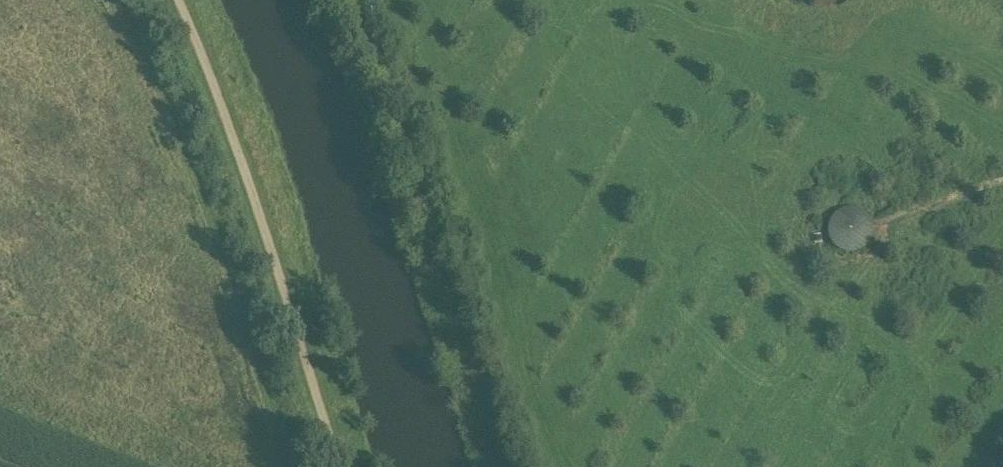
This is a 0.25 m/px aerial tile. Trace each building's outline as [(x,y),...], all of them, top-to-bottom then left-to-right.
[(825,238),(832,252),(840,258),(850,260),(857,259),(866,255),(872,249),(876,236),(875,227),(870,217),(861,211),(850,208),(838,212),(831,217),(826,225),(825,238)]
